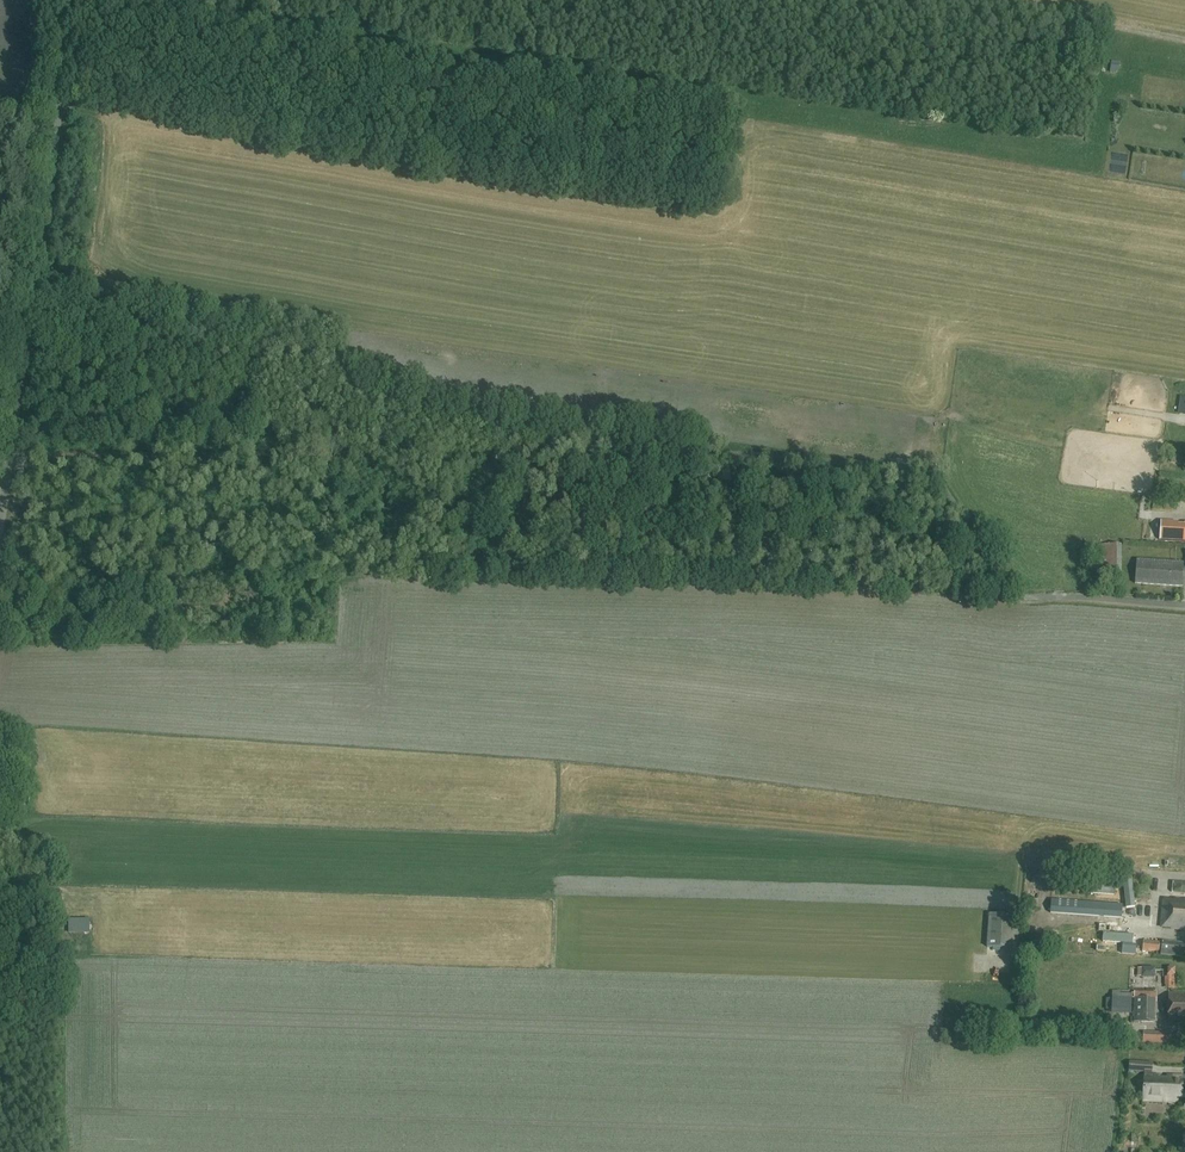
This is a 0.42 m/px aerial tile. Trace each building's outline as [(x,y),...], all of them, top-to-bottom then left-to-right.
[(1159,541),(1184,541),(1184,522),(1184,524),(1177,523),(1178,521),(1160,520),(1159,541)] [(1121,577),(1122,544),(1100,544),(1099,564),(1104,564),(1104,576),(1121,577)] [(1135,583),(1181,585),(1182,562),(1136,560),(1135,583)] [(1149,876),(1149,867),(1129,867),(1128,876),(1149,876)] [(1173,881),(1171,892),(1184,893),(1184,882),(1173,881)] [(1174,898),(1174,899),(1164,898),(1161,926),(1170,927),(1170,928),(1184,929),(1184,899),(1174,898)] [(1121,918),(1122,905),(1051,899),(1050,913),(1121,918)] [(1007,915),(990,920),(995,937),(999,936),(1001,943),(1014,940),(1007,915)] [(91,919),(80,919),(81,931),(92,931),(91,919)] [(1119,953),(1120,942),(1121,926),(1099,924),(1097,951),(1119,953)] [(1158,951),(1159,942),(1143,940),(1142,950),(1158,951)] [(1164,977),(1164,985),(1165,985),(1165,989),(1175,989),(1174,977),(1164,977)] [(1154,1022),(1155,1007),(1159,1007),(1159,994),(1143,994),(1143,998),(1133,998),(1133,1013),(1131,1013),(1131,993),(1120,993),(1120,991),(1112,990),(1112,999),(1106,999),(1106,1010),(1111,1010),(1111,1014),(1131,1014),(1131,1021),(1154,1022)] [(1168,992),(1168,1020),(1178,1020),(1178,1022),(1184,1022),(1184,993),(1168,992)] [(1151,1072),(1152,1062),(1129,1061),(1128,1071),(1151,1072)] [(1166,1075),(1166,1077),(1159,1077),(1159,1076),(1144,1076),(1143,1100),(1178,1101),(1178,1096),(1184,1096),(1184,1075),(1166,1075)]
